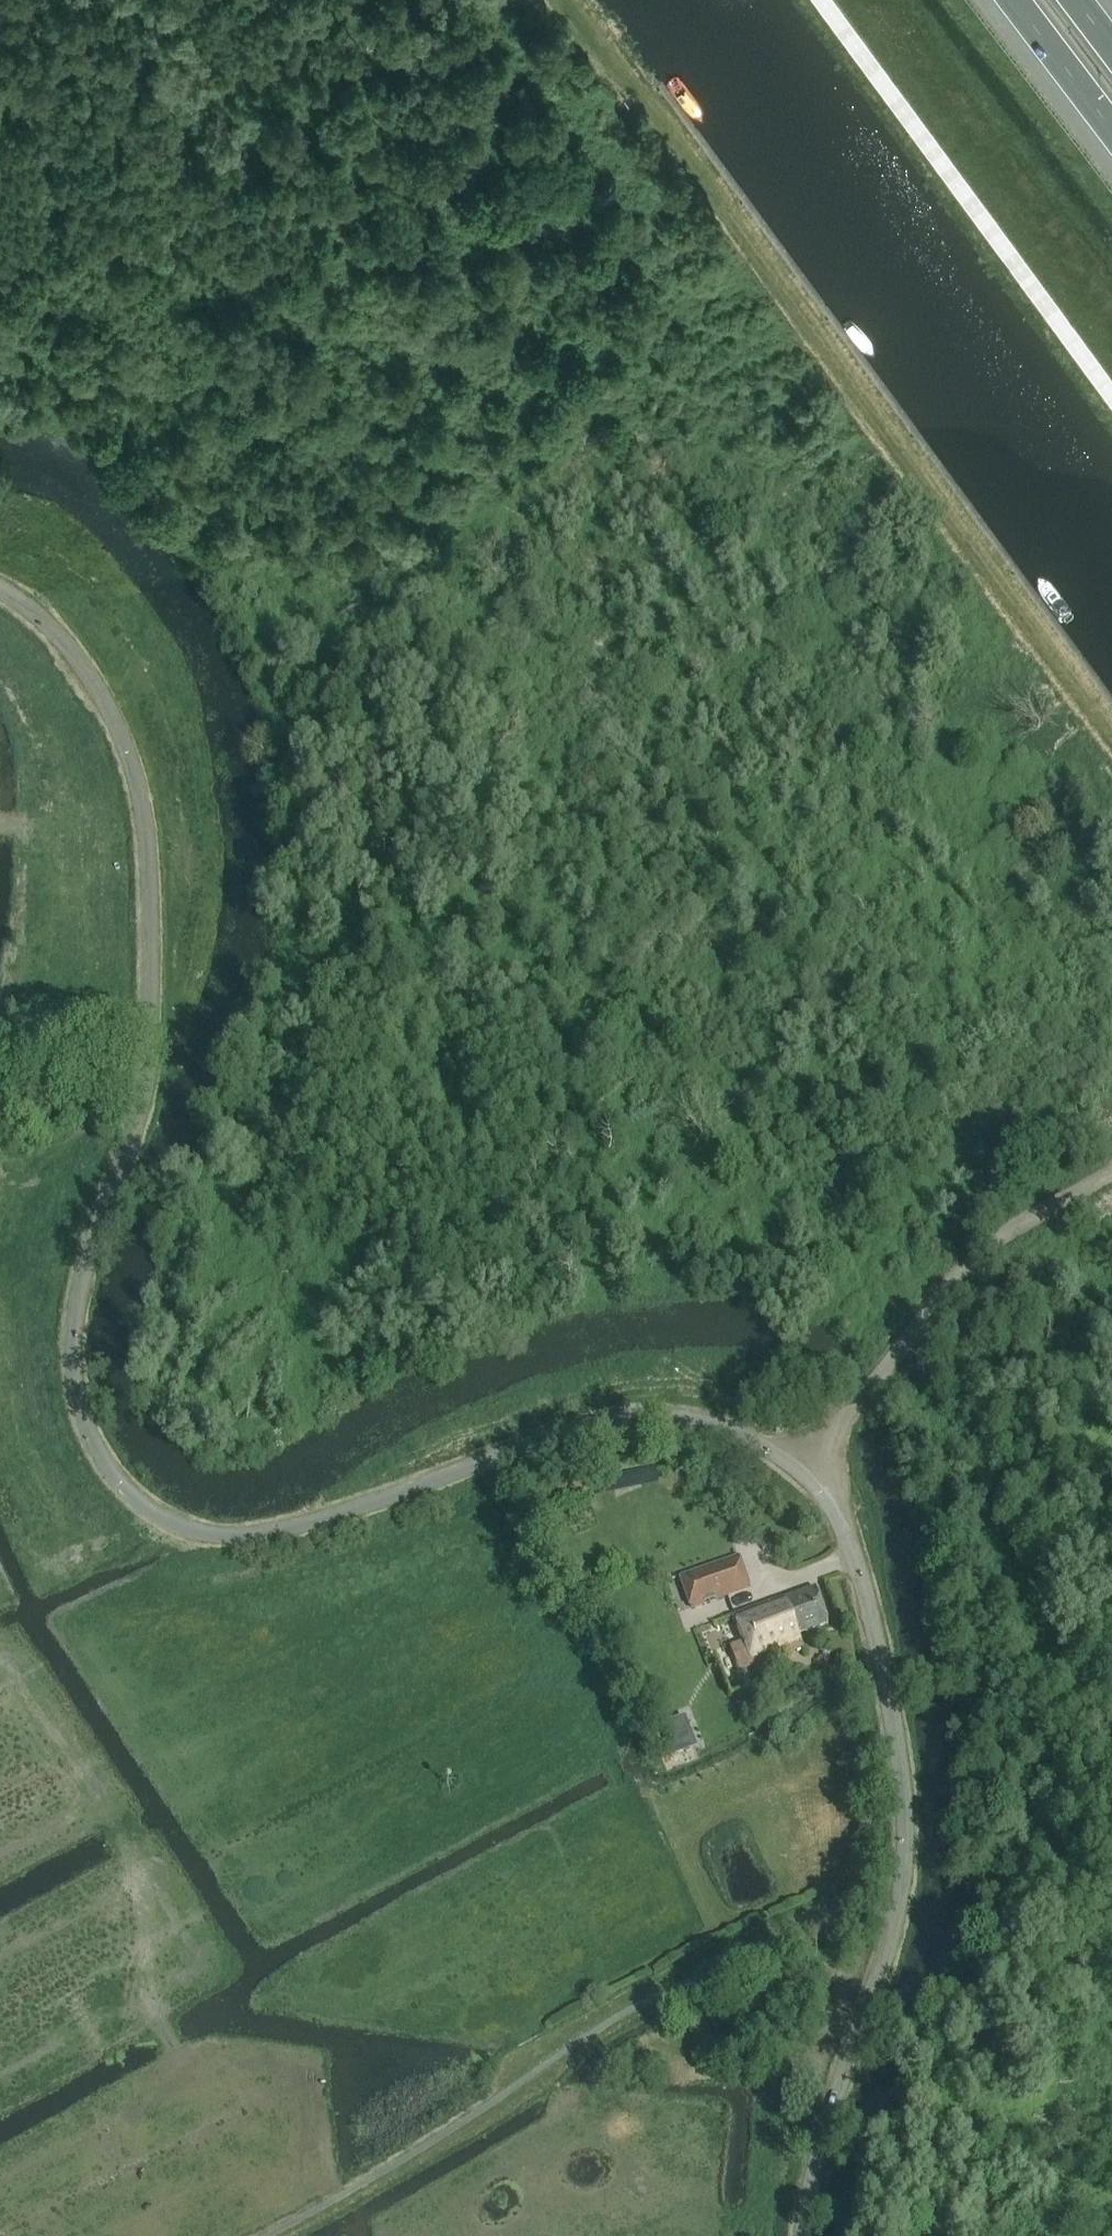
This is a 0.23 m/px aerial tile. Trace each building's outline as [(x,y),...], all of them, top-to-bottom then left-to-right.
[(693,1611),(751,1590),(739,1557),(681,1577),(693,1611)] [(736,1614),(744,1641),(730,1646),(740,1672),(804,1647),(799,1636),(828,1625),(816,1588),(778,1603),(777,1600),(736,1614)] [(695,1733),(715,1724),(705,1702),(685,1710),(695,1733)] [(685,1717),(662,1726),(674,1756),(696,1748),(685,1717)]
